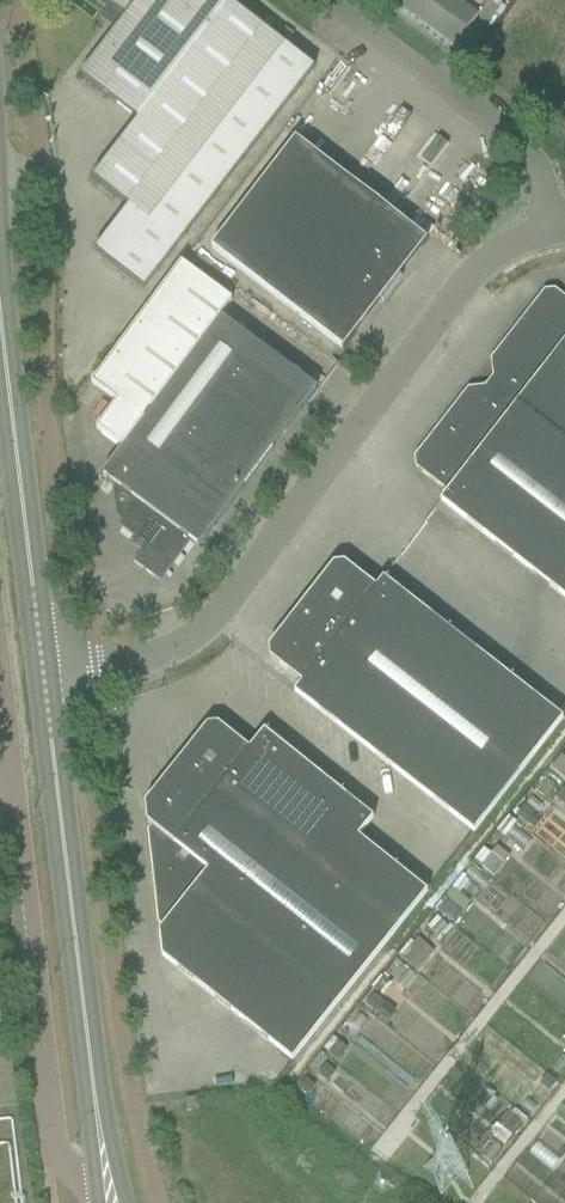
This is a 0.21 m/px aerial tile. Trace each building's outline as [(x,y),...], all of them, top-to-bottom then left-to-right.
[(224,0),(102,0),(114,9),(107,18),(118,27),(80,77),(137,121),(91,180),(127,208),(94,252),(143,290),(313,69),(224,0)] [(454,47),(477,17),(459,3),(454,0),(407,0),(401,8),(454,47)] [(342,351),(398,278),(427,242),(295,140),(211,249),(342,351)] [(198,548),(316,390),(220,318),(232,302),(181,264),(91,385),(116,403),(96,430),(122,449),(102,476),(136,501),(117,526),(145,547),(133,563),(160,583),(191,542),(198,548)] [(564,443),(564,301),(563,301),(561,304),(556,301),(543,302),(540,307),(537,304),(533,304),(490,360),(492,377),(488,382),(564,443)] [(488,382),(484,387),(467,389),(424,445),(425,448),(427,451),(424,456),(425,468),(430,472),(428,475),(429,479),(447,493),(440,502),(564,603),(564,443),(488,382)] [(563,720),(420,609),(382,579),(375,589),(356,574),(343,564),(333,565),(323,578),(268,649),(269,659),(301,684),(293,693),(473,834),(563,720)] [(373,819),(282,747),(264,732),(248,750),(217,725),(207,726),(196,739),(144,804),(146,823),(151,827),(147,831),(157,924),(162,928),(158,932),(161,958),(292,1062),(427,893),(358,838),(373,819)] [(564,770),(564,745),(553,759),(564,770)] [(197,1099),(185,1100),(186,1113),(199,1111),(197,1099)]
